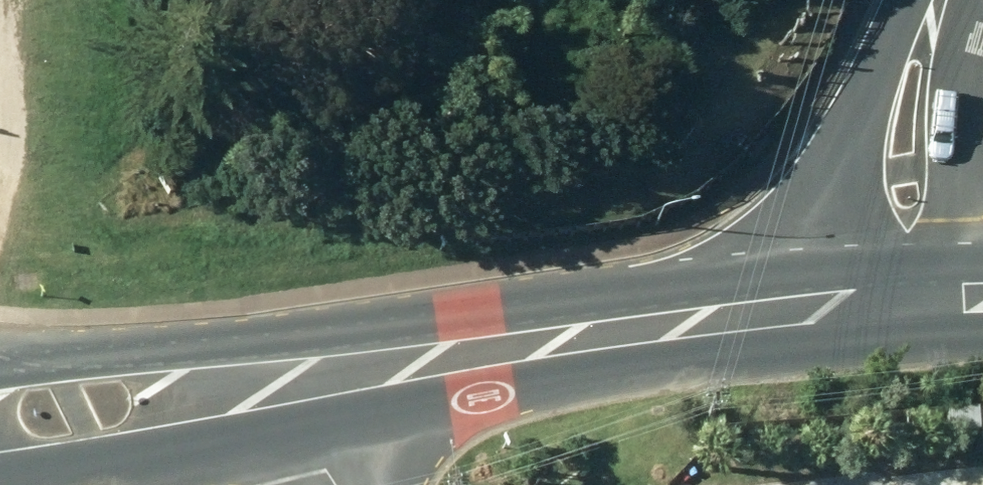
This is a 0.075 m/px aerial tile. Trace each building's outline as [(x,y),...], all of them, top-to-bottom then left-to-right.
[(967,467),(970,484),(982,484),(982,465),(967,467)]
